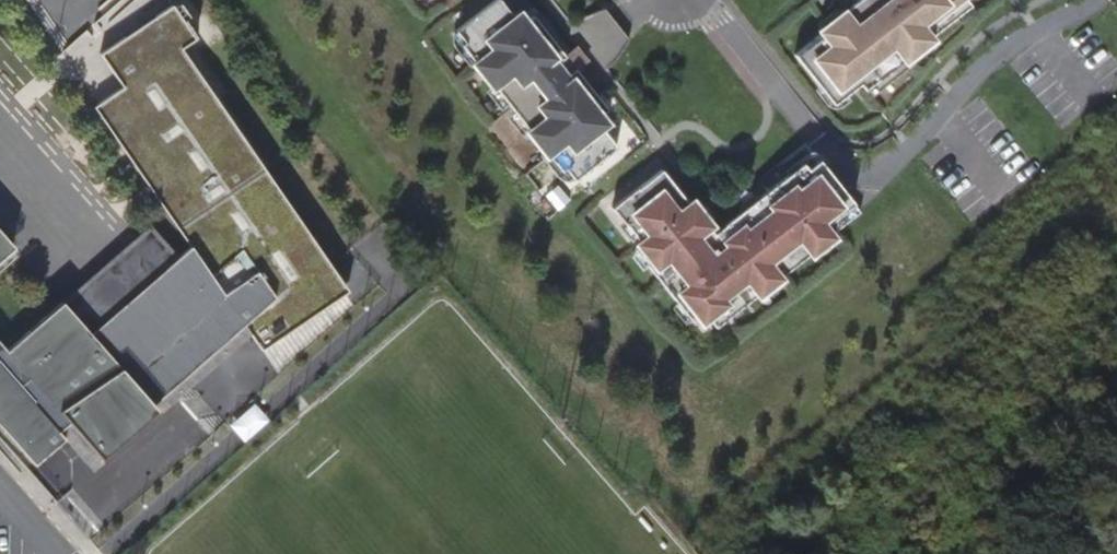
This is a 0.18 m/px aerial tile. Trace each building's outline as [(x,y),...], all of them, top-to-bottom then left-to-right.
[(188,248),(89,342),(57,305),(1,354),(0,352),(0,434),(30,468),(59,441),(52,433),(62,425),(91,457),(237,327),(253,355),(339,296),(215,64),(199,36),(217,26),(202,0),(178,0),(121,33),(141,68),(115,83),(203,234),(188,248)] [(551,38),(532,14),(525,19),(518,10),(513,14),(501,0),(492,0),(455,29),(465,40),(461,43),(474,60),(472,61),(492,87),(494,85),(528,127),(525,129),(546,155),(548,153),(561,170),(564,167),(574,179),(616,146),(601,127),(607,122),(599,113),(606,108),(587,83),(614,62),(624,47),(611,39),(600,25),(596,11),(571,22),(551,38)] [(818,31),(820,34),(793,55),(833,105),(859,84),(864,90),(902,60),(903,62),(933,39),(931,37),(971,6),(967,0),(857,0),(818,31)] [(605,8),(596,11),(600,25),(611,39),(624,47),(629,39),(605,8)] [(636,188),(636,187),(610,207),(624,224),(625,223),(638,240),(634,243),(637,245),(633,248),(690,322),(696,317),(700,324),(707,318),(714,327),(755,295),(756,296),(780,278),(779,276),(807,253),(809,255),(833,236),(823,224),(852,202),(818,159),(806,168),(801,162),(722,224),(723,225),(712,233),(708,227),(710,225),(690,199),(686,202),(660,169),(636,188)] [(89,342),(188,248),(156,211),(57,305),(89,342)] [(9,251),(0,241),(0,258),(9,251)]
